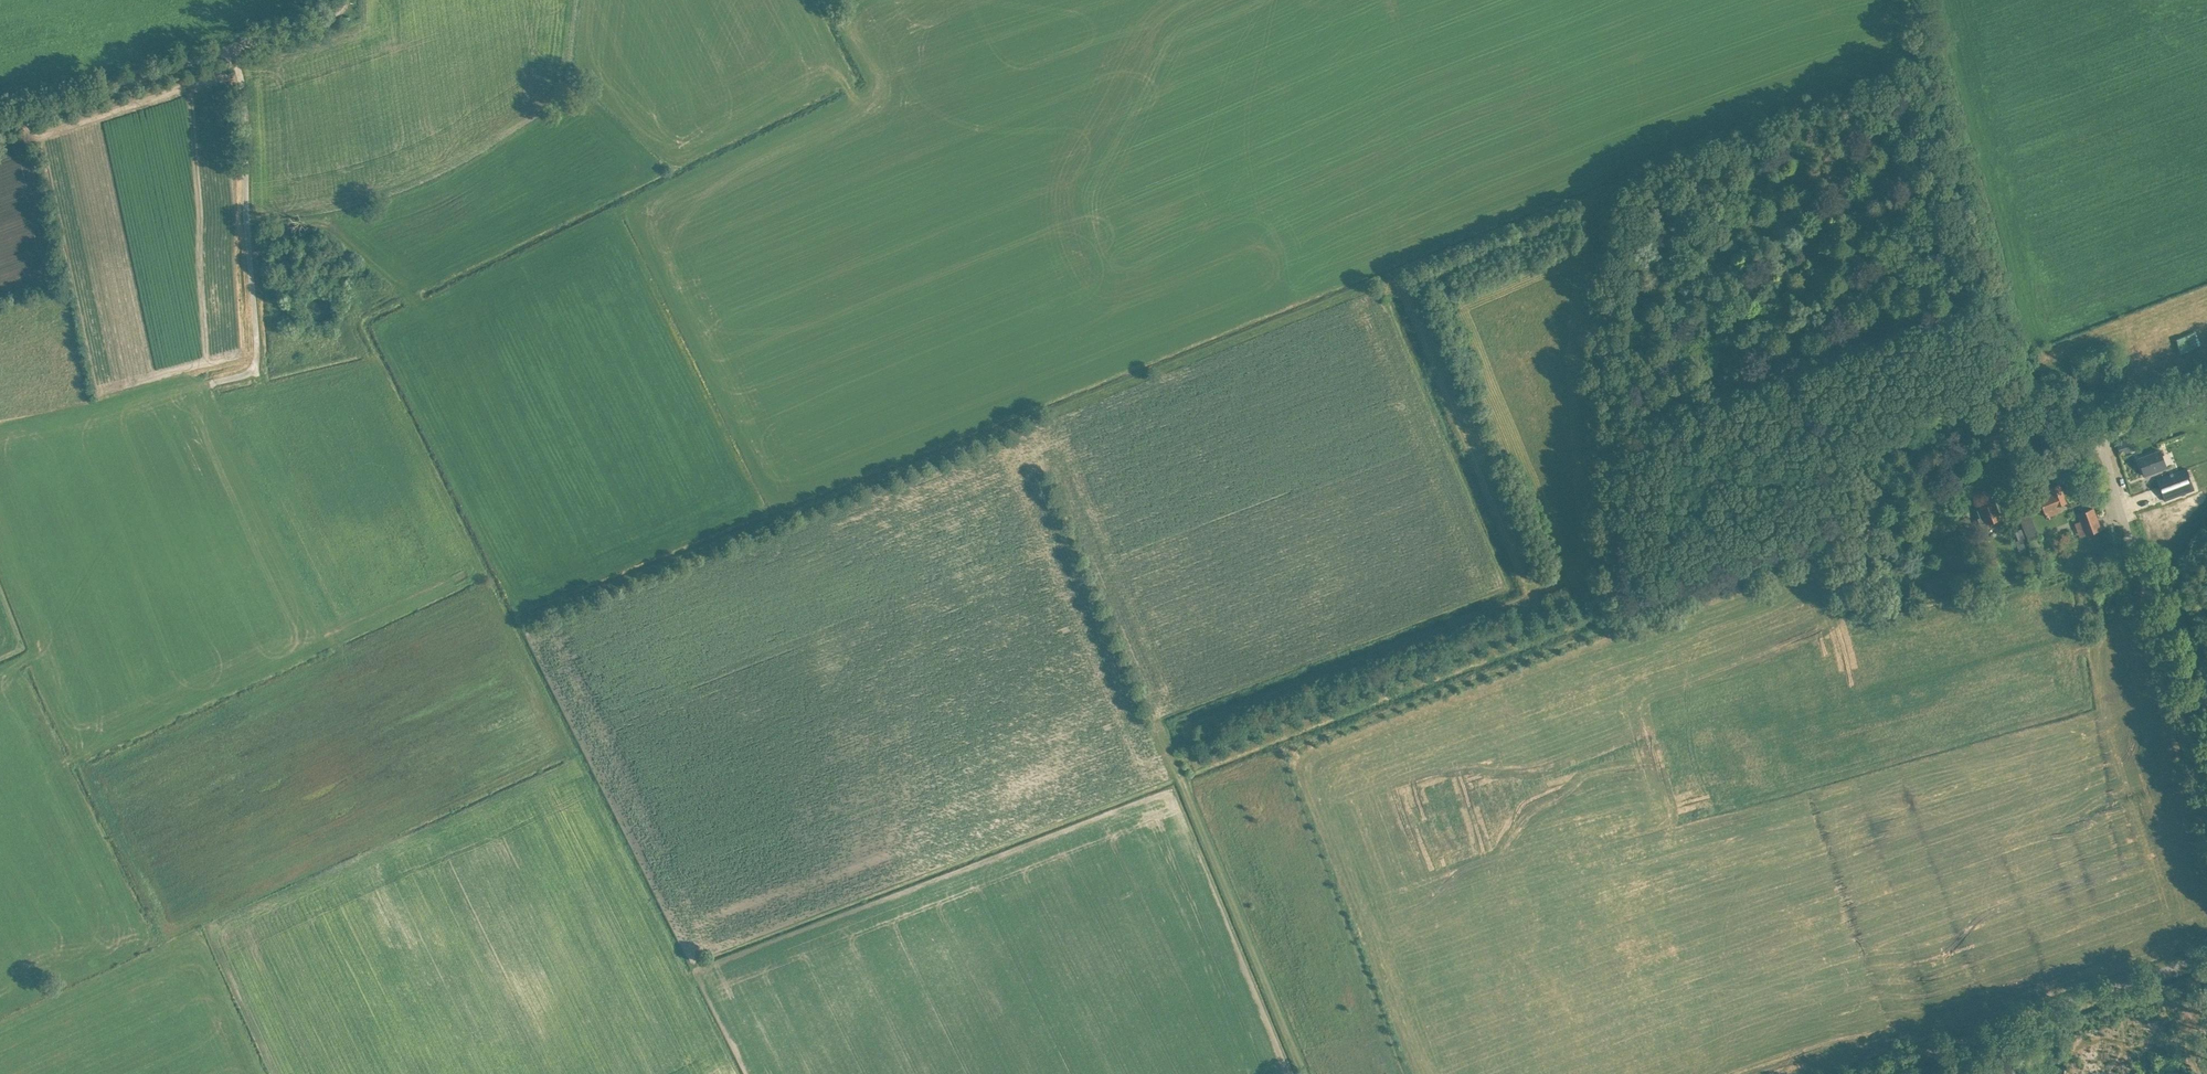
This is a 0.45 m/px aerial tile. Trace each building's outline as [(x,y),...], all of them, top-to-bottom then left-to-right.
[(1963,383),(1967,393),(1984,388),(1981,377),(1963,383)] [(2116,442),(2118,449),(2134,444),(2132,437),(2116,442)] [(2145,476),(2167,468),(2160,450),(2138,458),(2145,476)] [(2155,504),(2192,490),(2185,468),(2147,482),(2155,504)] [(2046,516),(2047,519),(2050,518),(2049,515),(2060,511),(2058,506),(2067,502),(2060,483),(2049,487),(2052,494),(2040,499),(2046,516)] [(1995,500),(1979,506),(1986,524),(1990,522),(1991,527),(2000,523),(1998,519),(2001,518),(1995,500)] [(2092,509),(2078,514),(2085,535),(2100,530),(2092,509)] [(2020,528),(2014,530),(2017,539),(2023,537),(2020,528)] [(2022,539),(2015,541),(2018,550),(2025,548),(2022,539)]
